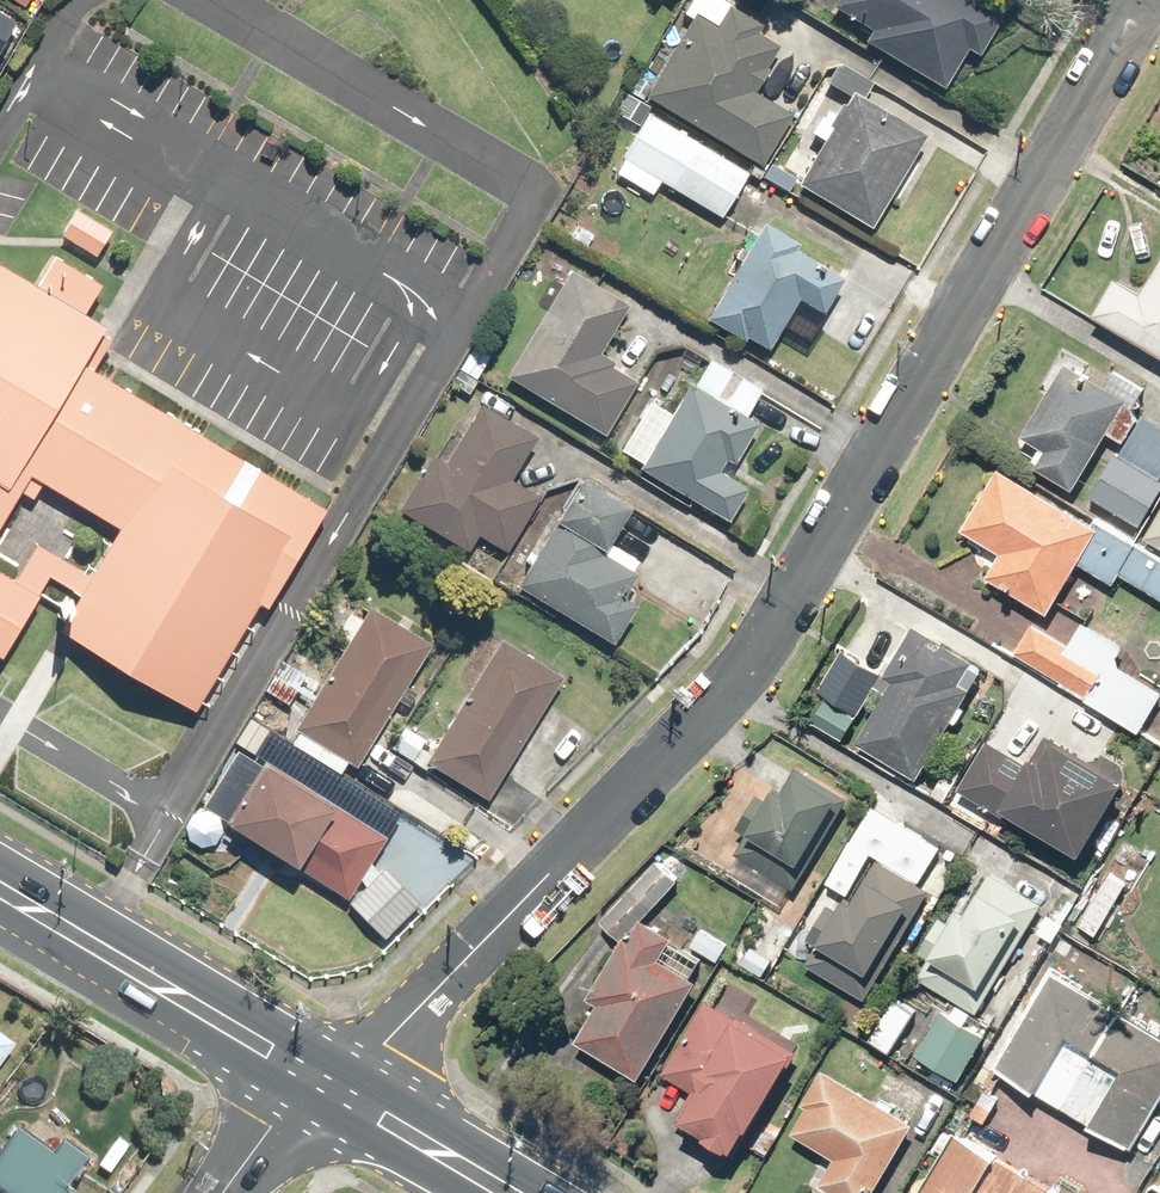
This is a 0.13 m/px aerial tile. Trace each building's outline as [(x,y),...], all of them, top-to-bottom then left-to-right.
[(25,9),(31,0),(11,0),(25,9)] [(836,6),(874,29),(867,41),(945,88),(968,49),(981,57),(1008,12),(988,0),(840,0),(836,6)] [(15,13),(0,5),(0,40),(15,13)] [(797,114),(753,89),(778,45),(724,14),(719,23),(702,14),(682,48),(674,44),(653,83),(658,86),(651,99),(769,165),(797,114)] [(830,84),(849,95),(820,149),(805,140),(794,159),(810,167),(801,183),(878,225),(929,131),(868,97),(876,82),(842,63),(830,84)] [(647,112),(625,96),(607,120),(629,137),(647,112)] [(652,112),(624,157),(723,217),(750,172),(652,112)] [(79,206),(61,233),(98,258),(116,231),(79,206)] [(801,243),(766,222),(709,316),(750,341),(752,337),(774,350),(804,301),(825,314),(848,277),(799,247),(801,243)] [(0,262),(0,526),(33,472),(120,525),(57,628),(199,713),(325,506),(88,363),(109,328),(0,262)] [(1096,314),(1159,354),(1159,264),(1142,292),(1119,277),(1096,314)] [(632,302),(572,267),(508,375),(608,433),(640,378),(613,362),(615,358),(603,351),(632,302)] [(644,458),(640,464),(730,520),(751,487),(729,474),(761,422),(746,413),(761,389),(712,359),(693,389),(689,387),(673,413),(651,399),(623,445),(644,458)] [(1123,439),(1153,389),(1120,369),(1111,384),(1069,359),(1024,434),(1047,448),(1036,465),(1076,489),(1111,431),(1123,439)] [(435,453),(400,506),(470,551),(479,536),(504,553),(541,495),(514,478),(540,438),(483,401),(459,439),(455,437),(442,457),(435,453)] [(1144,415),(1094,494),(1139,524),(1159,491),(1159,425),(1144,415)] [(1002,549),(987,572),(1050,614),(1085,561),(1118,584),(1125,573),(1159,596),(1159,560),(1097,519),(1093,526),(1005,468),(966,526),(1002,549)] [(630,505),(583,476),(519,582),(615,640),(640,599),(622,588),(641,556),(611,537),(630,505)] [(1145,537),(1159,545),(1159,511),(1145,537)] [(5,658),(43,595),(0,569),(0,655),(5,658)] [(432,639),(370,604),(299,728),(305,731),(298,744),(342,770),(348,760),(359,766),(432,639)] [(1084,619),(1070,642),(1039,621),(1018,653),(1142,732),(1159,704),(1159,689),(1116,661),(1126,646),(1084,619)] [(921,779),(985,663),(914,624),(886,675),(894,679),(858,744),(921,779)] [(490,797),(562,671),(498,635),(426,761),(490,797)] [(427,739),(405,724),(389,747),(412,762),(427,739)] [(989,738),(963,786),(958,795),(1006,820),(1009,815),(1085,855),(1128,774),(1047,731),(1032,760),(989,738)] [(330,797),(266,760),(230,821),(305,864),(299,874),(344,900),(391,819),(335,787),(330,797)] [(760,814),(751,829),(805,861),(844,796),(797,768),(785,788),(778,784),(775,789),(765,783),(750,808),(760,814)] [(621,938),(679,881),(659,862),(602,919),(621,938)] [(369,883),(351,900),(384,937),(421,903),(386,865),(379,871),(373,864),(361,874),(369,883)] [(830,928),(822,940),(873,970),(914,900),(907,895),(915,882),(886,865),(877,881),(872,877),(858,900),(850,895),(840,912),(830,907),(821,922),(830,928)] [(943,942),(935,955),(984,984),(1020,926),(1013,922),(1029,895),(993,873),(967,916),(962,913),(955,925),(941,917),(931,935),(943,942)] [(642,1075),(696,979),(690,976),(701,958),(671,941),(672,938),(643,922),(629,947),(620,942),(590,995),(599,1000),(578,1039),(642,1075)] [(699,925),(688,942),(718,961),(729,943),(699,925)] [(1055,968),(996,1067),(1134,1149),(1159,1105),(1159,1031),(1055,968)] [(718,1007),(708,1001),(663,1071),(696,1092),(679,1118),(735,1153),(744,1140),(768,1156),(781,1136),(757,1121),(801,1052),(744,1015),(754,999),(732,985),(718,1007)] [(892,1051),(915,1012),(893,999),(870,1038),(892,1051)] [(952,1016),(943,1010),(916,1051),(961,1081),(990,1036),(968,1021),(974,1012),(960,1003),(952,1016)] [(19,1050),(0,1035),(0,1073),(19,1050)] [(796,1133),(838,1157),(823,1182),(843,1192),(873,1192),(915,1121),(823,1068),(803,1102),(811,1107),(796,1133)] [(914,1192),(1067,1192),(954,1126),(914,1192)] [(92,1161),(67,1142),(53,1160),(19,1133),(0,1158),(0,1192),(1,1192),(77,1192),(71,1189),(92,1161)] [(1154,1181),(1147,1192),(1159,1192),(1159,1185),(1154,1181)]
